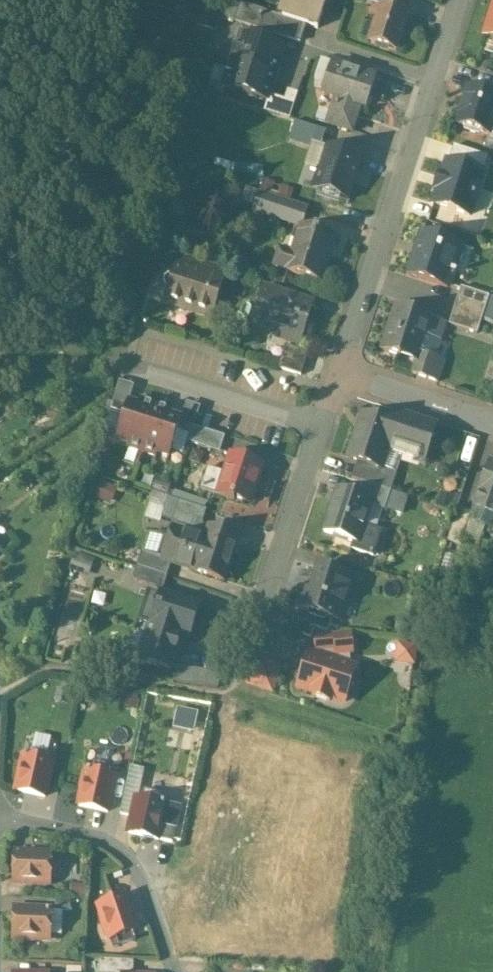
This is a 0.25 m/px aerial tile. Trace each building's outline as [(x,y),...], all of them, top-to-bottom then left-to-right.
[(282,17),(317,29),(326,0),(288,0),(282,17)] [(236,18),(256,25),(261,9),(242,2),(236,18)] [(407,14),(381,5),(369,42),(395,51),(407,14)] [(485,36),(492,39),(492,11),(485,36)] [(304,29),(262,15),(257,28),(299,42),(304,29)] [(220,87),(271,101),(286,45),(235,32),(220,87)] [(375,77),(332,63),(322,94),(334,98),(333,104),(330,103),(329,106),(333,107),(328,124),(351,132),(360,106),(366,108),(375,77)] [(468,88),(456,124),(491,135),(492,129),(492,97),(468,88)] [(214,139),(203,137),(199,152),(210,155),(214,139)] [(361,158),(327,148),(320,170),(319,170),(313,189),(347,200),(361,158)] [(478,171),(445,160),(431,203),(450,209),(464,214),(478,171)] [(242,207),(302,226),(309,205),(248,187),(242,207)] [(450,209),(431,203),(428,214),(447,220),(450,209)] [(319,233),(300,227),(292,254),(286,272),(321,282),(335,240),(319,235),(319,233)] [(461,247),(422,233),(408,275),(447,289),(452,276),(455,277),(457,272),(453,271),(461,247)] [(292,254),(279,249),(273,267),(286,272),(292,254)] [(223,278),(178,263),(165,303),(211,318),(223,278)] [(312,304),(263,288),(252,322),(289,334),(287,341),(299,345),(312,304)] [(489,297),(461,288),(453,313),(481,322),(489,297)] [(431,318),(397,308),(383,352),(415,363),(417,363),(420,354),(434,358),(444,328),(429,324),(431,318)] [(481,322),(453,313),(449,325),(477,334),(481,322)] [(308,353),(285,346),(278,369),(301,376),(308,353)] [(434,358),(420,354),(417,363),(415,363),(412,374),(438,383),(445,362),(434,358)] [(134,387),(119,382),(111,410),(125,414),(128,404),(134,387)] [(142,402),(140,408),(128,404),(125,414),(117,441),(129,445),(127,448),(142,453),(156,407),(142,402)] [(200,408),(186,403),(181,421),(177,432),(189,435),(192,426),(194,427),(200,408)] [(170,411),(156,407),(142,453),(155,457),(157,453),(169,457),(177,432),(181,421),(169,417),(170,411)] [(390,429),(362,419),(348,459),(357,462),(379,470),(380,468),(384,455),(422,468),(435,429),(395,415),(390,429)] [(225,437),(194,427),(192,426),(189,435),(186,442),(219,453),(225,437)] [(262,466),(231,456),(225,475),(218,496),(234,501),(235,499),(249,504),(262,466)] [(488,461),(473,503),(492,510),(492,463),(488,461)] [(396,474),(380,468),(379,470),(357,462),(351,479),(358,482),(361,483),(390,492),(396,474)] [(225,475),(208,470),(201,490),(218,496),(225,475)] [(96,496),(112,501),(116,488),(101,482),(96,496)] [(390,492),(361,483),(357,496),(372,501),(371,502),(384,507),(383,510),(384,510),(385,508),(401,514),(406,497),(390,492)] [(357,496),(338,490),(324,533),(340,538),(340,539),(353,543),(350,550),(373,557),(381,532),(376,530),(384,510),(383,510),(384,507),(371,502),(372,501),(357,496)] [(202,509),(168,498),(163,515),(197,526),(202,509)] [(473,503),(471,508),(474,509),(468,526),(492,535),(492,510),(473,503)] [(471,514),(458,509),(447,542),(461,546),(468,526),(471,514)] [(238,538),(209,528),(203,545),(198,563),(227,572),(238,538)] [(188,536),(172,531),(170,538),(169,537),(163,540),(157,558),(157,559),(171,564),(195,571),(198,563),(203,545),(191,541),(188,536)] [(157,558),(141,553),(137,567),(147,570),(167,577),(171,564),(157,559),(157,558)] [(227,572),(198,563),(195,571),(194,572),(224,582),(227,572)] [(147,570),(137,567),(132,581),(142,584),(147,570)] [(352,578),(320,568),(311,594),(307,592),(302,610),(311,613),(338,622),(352,578)] [(167,577),(147,570),(142,584),(163,591),(167,577)] [(199,607),(160,595),(150,626),(181,636),(189,639),(199,607)] [(332,622),(311,613),(307,624),(315,627),(327,632),(332,622)] [(307,624),(294,619),(290,630),(310,638),(315,627),(307,624)] [(181,636),(150,626),(138,663),(157,669),(158,666),(170,670),(181,636)] [(349,634),(315,638),(316,652),(315,656),(351,668),(350,654),(351,654),(349,634)] [(418,664),(418,642),(396,642),(396,663),(418,664)] [(315,656),(309,654),(298,688),(312,693),(311,696),(329,702),(330,699),(343,703),(355,669),(351,668),(315,656)] [(249,686),(273,695),(282,668),(258,659),(249,686)] [(193,747),(197,710),(174,708),(170,745),(193,747)] [(56,761),(25,754),(16,795),(47,802),(56,761)] [(120,773),(89,766),(80,807),(110,814),(120,773)] [(170,801),(140,794),(130,835),(161,841),(170,801)] [(50,855),(15,854),(13,884),(31,884),(31,886),(45,887),(45,885),(49,885),(49,879),(56,879),(60,875),(60,866),(56,862),(50,862),(50,855)] [(128,900),(97,909),(106,943),(138,934),(128,900)] [(50,911),(14,910),(13,939),(49,941),(50,911)]
